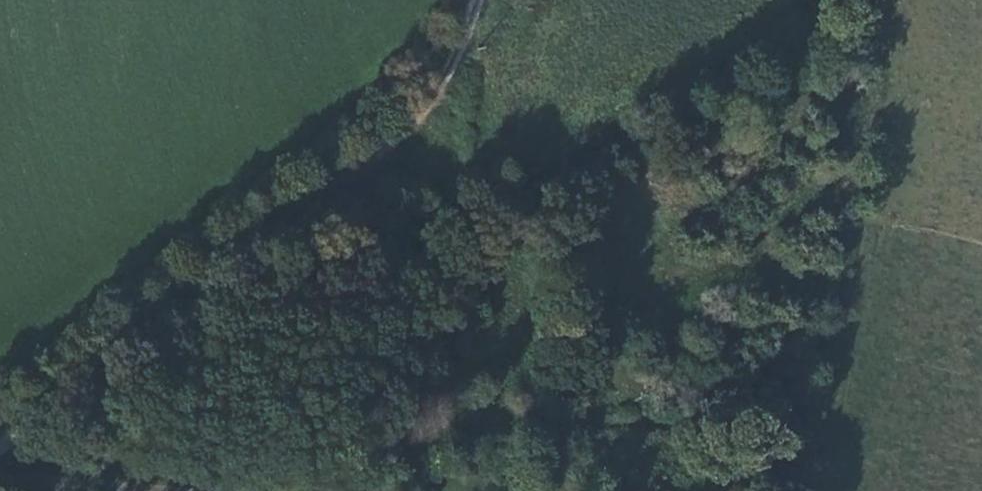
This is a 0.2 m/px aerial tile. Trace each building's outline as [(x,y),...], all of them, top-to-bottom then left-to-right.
[(439,296),(435,329),(462,333),(467,300),(439,296)]
